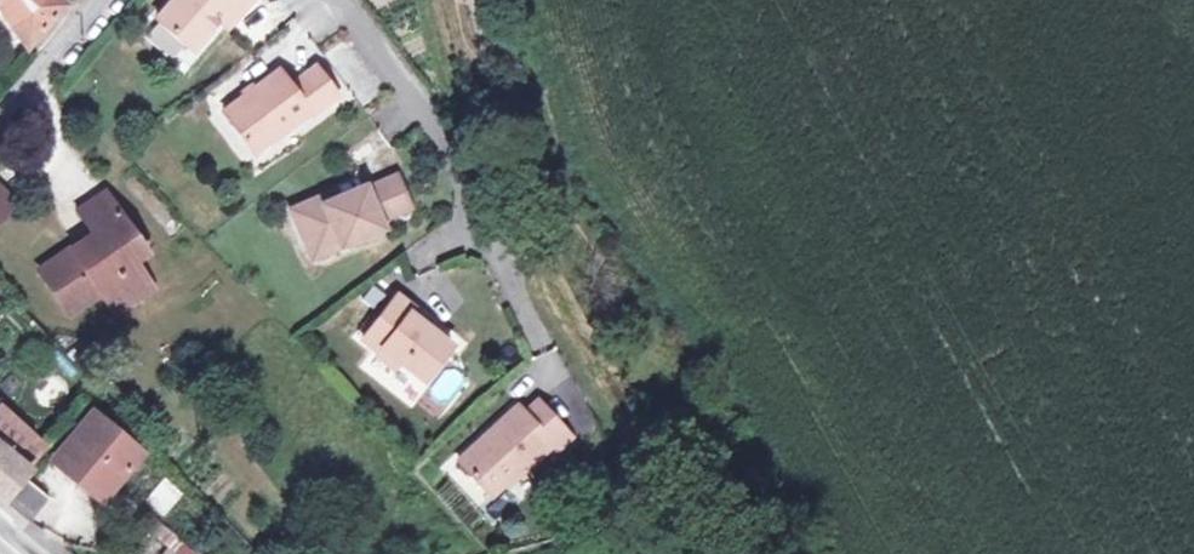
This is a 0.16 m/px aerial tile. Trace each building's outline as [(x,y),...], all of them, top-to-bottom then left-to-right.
[(59,0),(0,0),(0,14),(26,50),(65,5),(59,0)] [(157,19),(195,53),(222,23),(233,10),(240,17),(255,0),(175,0),(157,19)] [(233,10),(222,23),(228,29),(240,17),(233,10)] [(282,68),(225,110),(255,153),(312,112),(314,115),(341,96),(320,66),(293,84),(282,68)] [(325,199),(293,211),(309,252),(341,240),(345,250),(386,233),(382,223),(412,211),(400,181),(370,192),(369,189),(339,202),(328,206),(325,199)] [(14,202),(0,189),(0,216),(14,202)] [(135,237),(105,193),(81,210),(97,235),(94,237),(98,244),(80,255),(76,247),(41,270),(70,313),(102,292),(109,304),(147,279),(135,260),(124,244),(135,237)] [(336,194),(325,199),(328,206),(339,202),(336,194)] [(146,254),(135,237),(124,244),(135,260),(146,254)] [(341,240),(309,252),(314,262),(345,250),(341,240)] [(153,289),(147,279),(109,304),(116,315),(153,289)] [(416,313),(399,298),(364,340),(382,355),(386,350),(403,364),(425,383),(451,351),(412,317),(416,313)] [(386,350),(382,355),(381,357),(397,372),(403,364),(386,350)] [(519,407),(457,463),(490,498),(506,485),(508,488),(551,449),(556,454),(572,440),(539,403),(525,414),(519,407)] [(15,455),(33,434),(0,408),(0,443),(15,455)] [(143,452),(93,412),(53,460),(102,501),(143,452)] [(6,503),(8,499),(26,475),(32,469),(15,455),(0,443),(0,498),(6,503)] [(26,475),(8,499),(29,515),(47,493),(26,475)] [(142,504),(164,519),(183,491),(161,476),(142,504)] [(158,553),(195,553),(197,550),(170,534),(158,553)]
